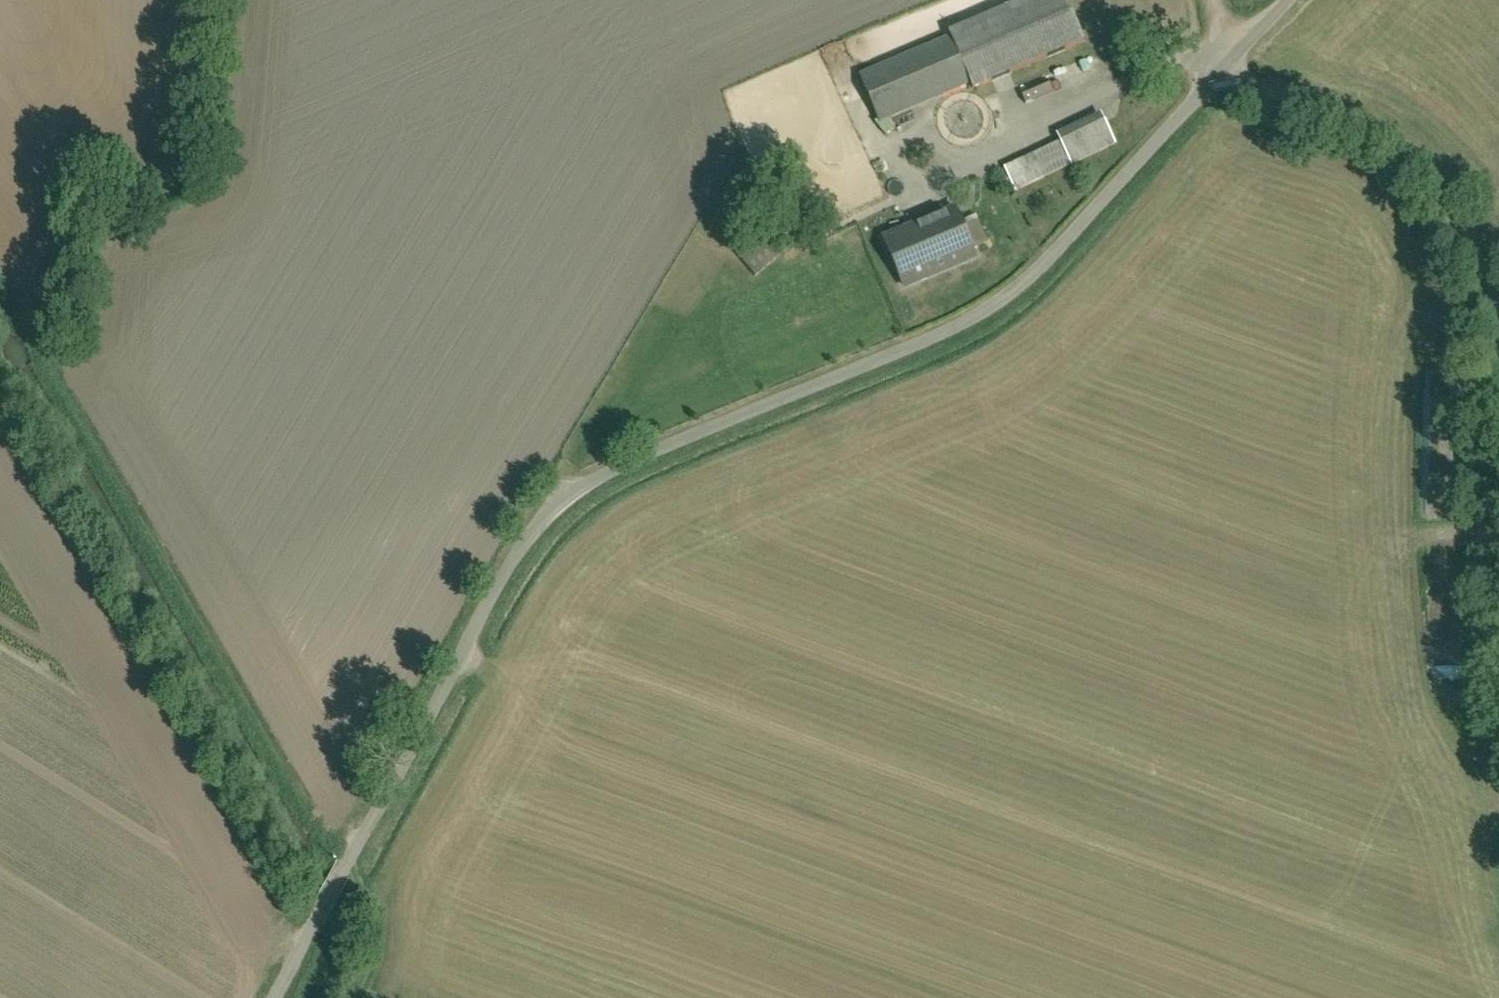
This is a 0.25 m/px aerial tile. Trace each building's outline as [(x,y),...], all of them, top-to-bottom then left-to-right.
[(948,34),(866,67),(886,115),(985,75),(988,82),(1090,40),(1074,0),(1004,0),(944,24),(948,34)] [(1066,83),(1095,69),(1091,61),(1062,74),(1066,83)] [(1010,165),(1020,185),(1117,139),(1102,108),(1054,131),(1059,142),(1010,165)] [(964,197),(879,232),(899,281),(948,260),(955,278),(991,263),(964,197)] [(752,262),(769,279),(807,242),(792,226),(787,220),(748,257),(752,262)]
